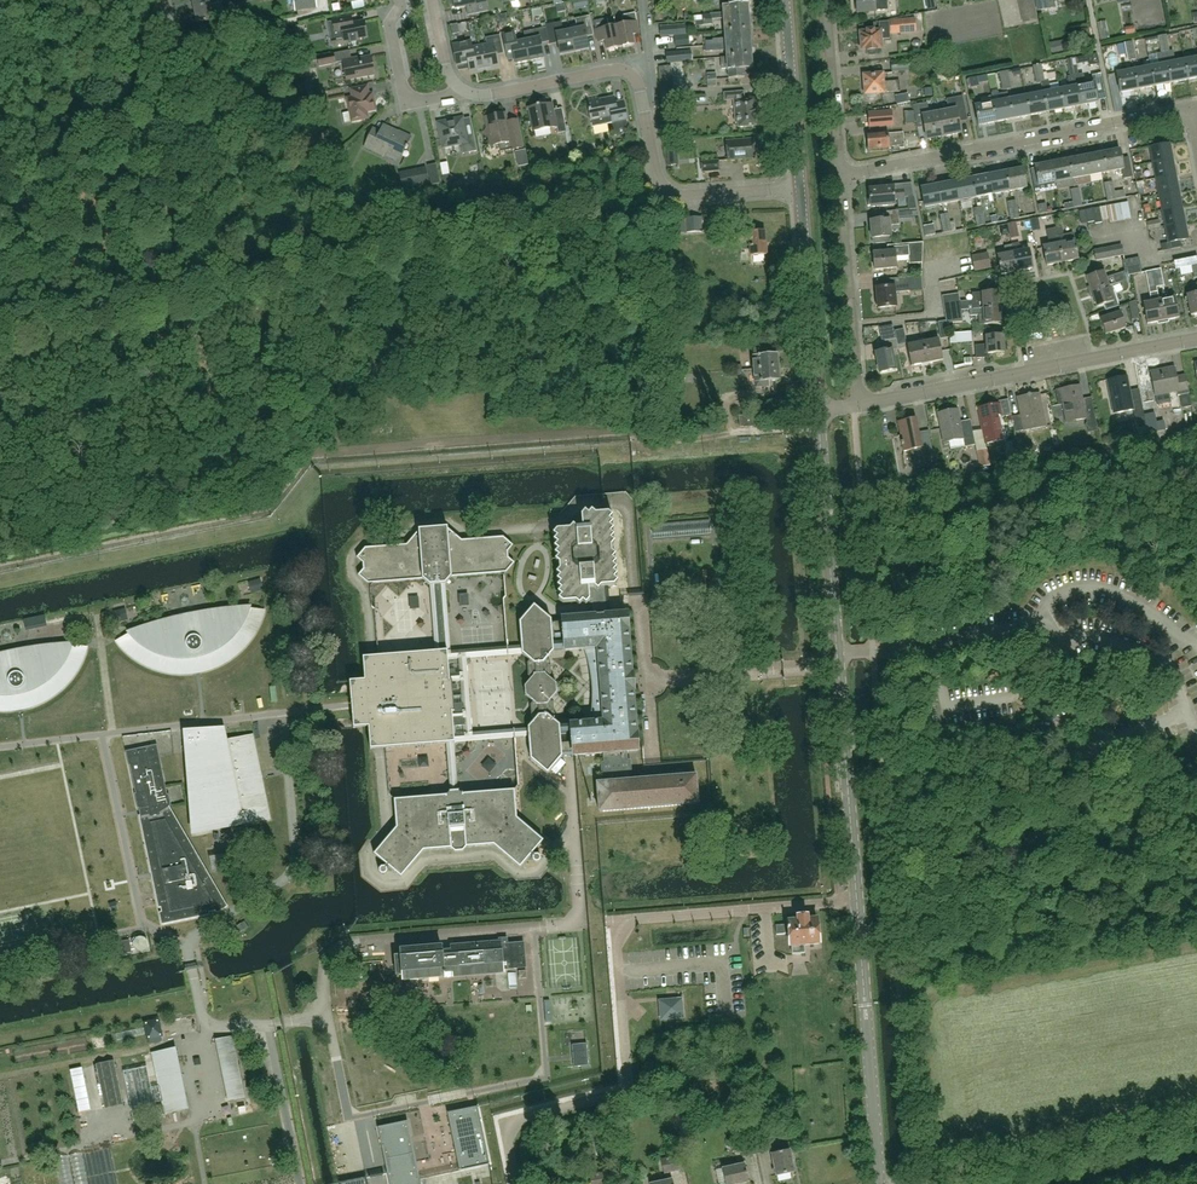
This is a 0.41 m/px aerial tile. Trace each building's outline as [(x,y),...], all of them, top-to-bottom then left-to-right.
[(194,9),(211,5),(223,3),(225,0),(193,0),(194,9)] [(236,0),(231,0),(227,6),(231,8),(236,0)] [(316,0),(294,0),(296,10),(300,10),(317,7),(316,0)] [(466,7),(468,15),(487,11),(485,0),(451,0),(452,8),(455,8),(455,9),(466,7)] [(712,20),(725,19),(749,18),(748,4),(742,5),(742,0),(724,0),(725,14),(712,15),(712,16),(704,16),(704,20),(712,20)] [(858,13),(889,11),(888,0),(857,0),(858,13)] [(1025,23),(1037,21),(1033,0),(1029,0),(1021,1),(1025,23)] [(1038,11),(1049,8),(1047,0),(1036,0),(1038,11)] [(218,4),(211,5),(194,9),(198,25),(207,23),(208,26),(225,23),(221,3),(218,4)] [(625,24),(616,26),(621,47),(634,44),(632,35),(641,33),(636,13),(623,15),(625,24)] [(351,16),(333,19),(335,32),(334,32),(336,45),(333,45),(334,46),(350,43),(351,44),(358,42),(357,39),(367,37),(364,21),(352,24),(351,16)] [(576,25),(569,26),(575,52),(589,49),(586,34),(593,33),(593,35),(594,35),(590,16),(575,19),(576,25)] [(750,30),(749,20),(749,18),(725,19),(726,32),(750,30)] [(607,50),(621,47),(616,26),(609,27),(607,19),(594,21),(598,42),(605,41),(607,50)] [(861,42),(860,43),(860,46),(862,48),(862,50),(866,50),(867,50),(868,54),(870,55),(875,55),(877,52),(877,50),(878,50),(878,49),(882,48),(882,39),(890,39),(890,33),(891,33),(891,34),(916,32),(915,19),(890,21),(890,23),(889,23),(889,22),(880,23),(880,30),(875,31),(874,30),(867,30),(867,31),(861,32),(861,42)] [(560,54),(575,52),(569,26),(563,28),(561,22),(546,25),(546,27),(549,42),(558,40),(560,54)] [(660,27),(661,38),(674,36),(672,26),(660,27)] [(541,43),(549,42),(546,27),(524,32),(525,38),(530,61),(544,58),(541,43)] [(1138,28),(1128,30),(1130,36),(1140,34),(1138,28)] [(706,47),(714,46),(727,45),(751,43),(750,30),(726,32),(727,39),(713,40),(714,41),(706,42),(706,47)] [(515,64),(530,61),(525,38),(516,39),(515,32),(502,34),(508,60),(514,58),(515,64)] [(487,44),(480,46),(485,70),(499,67),(496,52),(503,50),(503,53),(504,53),(500,35),(486,38),(487,44)] [(687,35),(675,36),(676,45),(687,44),(687,35)] [(1166,35),(1159,37),(1161,46),(1168,44),(1166,35)] [(1064,40),(1049,43),(1051,54),(1066,51),(1064,40)] [(452,45),(456,62),(457,66),(468,64),(470,73),(485,70),(480,46),(472,47),(471,41),(452,45)] [(1127,52),(1135,51),(1133,42),(1125,43),(1127,52)] [(728,58),(752,56),(751,43),(727,45),(721,46),(721,51),(727,50),(728,58)] [(1127,53),(1127,52),(1125,43),(1117,45),(1119,55),(1127,53)] [(1166,54),(1170,53),(1168,44),(1161,46),(1162,55),(1158,55),(1160,65),(1151,67),(1155,86),(1172,83),(1168,63),(1166,54)] [(1135,51),(1127,52),(1127,53),(1129,61),(1136,60),(1135,51)] [(666,53),(667,63),(682,61),(681,52),(666,53)] [(1172,83),(1189,80),(1185,60),(1176,62),(1174,52),(1170,53),(1166,54),(1168,63),(1172,83)] [(334,54),(317,57),(319,66),(336,63),(334,54)] [(752,56),(728,58),(721,59),(722,70),(729,69),(729,71),(730,71),(730,79),(745,78),(745,70),(753,70),(752,56)] [(354,58),(343,61),(347,80),(375,74),(371,57),(354,60),(354,58)] [(1068,60),(1069,69),(1078,67),(1076,58),(1068,60)] [(1185,60),(1189,80),(1196,78),(1196,58),(1185,60)] [(892,62),(893,72),(912,70),(911,61),(892,62)] [(1034,66),(1036,75),(1044,74),(1042,65),(1034,66)] [(668,66),(659,67),(661,90),(663,105),(683,104),(682,89),(670,91),(668,66)] [(1075,77),(1080,76),(1078,67),(1069,69),(1071,78),(1069,78),(1070,87),(1060,89),(1064,109),(1081,106),(1075,77)] [(1155,86),(1151,67),(1134,70),(1139,90),(1155,86)] [(1122,93),(1139,90),(1134,70),(1118,73),(1122,93)] [(1011,80),(1009,71),(1000,73),(1002,82),(1011,80)] [(717,73),(708,74),(709,81),(717,80),(717,73)] [(866,95),(867,95),(867,97),(870,100),(875,100),(877,96),(877,94),(885,93),(901,92),(900,81),(884,83),(883,74),(864,75),(865,86),(864,87),(864,91),(866,92),(866,95)] [(1045,82),(1044,74),(1036,75),(1037,84),(1041,83),(1043,93),(1047,113),(1064,109),(1060,89),(1051,91),(1049,81),(1045,82)] [(1094,83),(1085,85),(1083,76),(1080,76),(1075,77),(1081,106),(1098,103),(1097,101),(1106,100),(1101,74),(1092,76),(1094,83)] [(980,86),(978,77),(969,79),(971,88),(980,86)] [(1011,80),(1002,82),(1003,91),(1012,89),(1011,80)] [(699,83),(700,90),(710,89),(710,82),(699,83)] [(373,93),(370,94),(368,94),(367,87),(367,86),(351,89),(352,98),(347,99),(352,122),(368,118),(367,112),(376,110),(374,101),(373,93)] [(745,98),(744,94),(744,91),(725,92),(725,100),(734,99),(736,123),(738,122),(739,127),(757,126),(758,126),(758,125),(757,125),(757,115),(757,109),(756,109),(755,99),(756,99),(756,98),(755,98),(755,99),(749,99),(749,97),(748,97),(748,98),(745,98)] [(1001,101),(993,102),(997,122),(1013,119),(1010,99),(1008,93),(999,95),(1001,101)] [(1043,93),(1027,96),(1030,116),(1047,113),(1043,93)] [(598,95),(586,98),(592,127),(612,123),(614,135),(629,132),(627,120),(624,100),(615,102),(614,97),(599,100),(598,95)] [(980,126),(997,122),(993,102),(992,103),(991,96),(981,98),(983,104),(976,106),(980,126)] [(1013,119),(1030,116),(1027,96),(1010,99),(1013,119)] [(959,120),(966,119),(967,119),(963,97),(948,100),(950,110),(940,112),(944,137),(962,134),(959,120)] [(925,126),(928,140),(944,137),(940,112),(930,114),(927,100),(913,103),(918,127),(925,126)] [(1110,102),(1102,104),(1105,119),(1113,117),(1110,102)] [(533,131),(557,126),(558,133),(567,132),(563,113),(555,114),(552,103),(539,106),(539,105),(537,105),(537,106),(528,108),(533,131)] [(869,126),(893,125),(892,111),(868,113),(869,126)] [(490,136),(491,145),(504,143),(505,151),(512,149),(513,150),(523,148),(517,120),(507,122),(505,113),(486,117),(488,126),(484,132),(490,136)] [(439,123),(443,147),(461,143),(462,148),(468,147),(469,152),(477,150),(473,131),(465,132),(462,118),(439,123)] [(380,132),(373,129),(365,147),(384,155),(386,151),(401,157),(400,158),(401,158),(405,148),(407,149),(408,146),(407,146),(411,136),(399,131),(398,134),(383,127),(384,126),(383,126),(380,132)] [(889,133),(868,135),(869,149),(890,148),(890,146),(905,145),(904,133),(889,134),(889,133)] [(753,139),(727,141),(728,160),(755,158),(753,139)] [(1153,163),(1174,159),(1170,143),(1150,147),(1153,163)] [(1133,177),(1129,158),(1122,160),(1119,149),(1103,152),(1107,172),(1122,169),(1124,179),(1133,177)] [(1090,175),(1107,172),(1103,152),(1086,155),(1090,175)] [(1090,175),(1086,155),(1069,159),(1073,178),(1090,175)] [(1056,182),(1073,178),(1069,159),(1052,162),(1056,182)] [(1177,174),(1174,159),(1153,163),(1156,178),(1177,174)] [(719,160),(702,161),(702,171),(719,170),(719,160)] [(1056,182),(1052,162),(1035,165),(1039,185),(1056,182)] [(402,187),(428,182),(425,168),(400,173),(402,187)] [(1006,171),(1010,191),(1028,187),(1024,168),(1006,171)] [(1010,191),(1006,171),(990,174),(993,194),(1010,191)] [(993,194),(990,174),(973,178),(977,197),(993,194)] [(1180,190),(1177,174),(1156,178),(1159,194),(1180,190)] [(977,197),(973,178),(956,181),(960,201),(977,197)] [(960,201),(956,181),(939,184),(943,204),(960,201)] [(1107,192),(1114,190),(1113,182),(1106,183),(1107,192)] [(943,204),(939,184),(922,188),(926,208),(943,204)] [(894,189),(894,186),(869,188),(870,199),(868,199),(868,205),(871,205),(871,206),(896,204),(895,198),(905,198),(904,189),(894,189)] [(905,198),(907,197),(914,197),(912,186),(904,187),(904,189),(905,198)] [(1072,190),(1074,198),(1081,197),(1079,188),(1072,190)] [(1116,199),(1114,190),(1107,192),(1109,200),(1116,199)] [(1183,206),(1180,190),(1159,194),(1163,210),(1183,206)] [(1075,207),(1082,206),(1081,197),(1074,198),(1075,207)] [(1011,210),(1018,209),(1016,201),(1009,202),(1011,210)] [(1128,202),(1120,204),(1122,220),(1131,219),(1128,202)] [(1040,214),(1048,212),(1046,204),(1038,205),(1040,214)] [(1115,221),(1122,220),(1120,204),(1112,205),(1115,221)] [(1115,221),(1112,205),(1107,206),(1110,223),(1115,221)] [(1106,206),(1099,207),(1102,220),(1108,219),(1106,206)] [(1186,222),(1183,206),(1163,210),(1166,226),(1186,222)] [(977,217),(984,216),(982,207),(975,209),(977,217)] [(1102,222),(1099,207),(1092,209),(1095,224),(1102,222)] [(1019,218),(1018,209),(1011,210),(1012,219),(1019,218)] [(1094,221),(1092,209),(1085,210),(1088,222),(1094,221)] [(892,241),(892,235),(891,225),(900,224),(899,210),(887,211),(887,219),(872,221),(874,237),(875,242),(892,241)] [(1087,223),(1085,210),(1079,211),(1081,224),(1087,223)] [(941,215),(943,224),(950,222),(948,214),(941,215)] [(702,216),(687,217),(688,232),(703,231),(702,216)] [(986,224),(984,216),(977,217),(978,226),(986,224)] [(917,226),(915,217),(903,220),(905,229),(917,226)] [(658,238),(668,237),(667,220),(657,221),(658,238)] [(943,224),(944,232),(952,231),(950,222),(943,224)] [(1008,224),(1011,238),(1019,237),(1016,222),(1008,224)] [(1189,238),(1186,222),(1166,226),(1169,242),(1171,242),(1180,240),(1189,238)] [(1079,259),(1075,240),(1073,232),(1064,234),(1062,227),(1056,228),(1063,262),(1079,259)] [(1063,262),(1056,228),(1047,230),(1050,245),(1043,247),(1047,265),(1063,262)] [(765,231),(737,233),(738,241),(749,240),(751,256),(767,254),(765,231)] [(1180,240),(1171,242),(1172,248),(1182,246),(1180,240)] [(924,242),(893,245),(893,251),(875,252),(876,269),(898,267),(897,256),(910,255),(910,263),(922,262),(924,242)] [(1012,244),(1018,271),(1033,268),(1029,249),(1021,251),(1019,243),(1012,244)] [(1018,271),(1012,244),(1012,245),(1005,247),(1007,254),(998,255),(997,255),(1001,275),(1018,271)] [(1096,260),(1110,257),(1124,255),(1123,245),(1094,250),(1096,260)] [(975,271),(990,268),(987,253),(972,256),(975,271)] [(1175,261),(1177,268),(1193,265),(1195,278),(1196,277),(1196,256),(1175,261)] [(1123,260),(1125,268),(1141,265),(1140,257),(1123,260)] [(1126,275),(1143,272),(1141,265),(1125,268),(1126,275)] [(1153,270),(1157,287),(1165,285),(1161,268),(1153,270)] [(1127,280),(1126,275),(1125,271),(1107,277),(1104,270),(1087,276),(1092,292),(1112,285),(1113,285),(1127,280)] [(1157,287),(1153,270),(1146,272),(1149,288),(1157,287)] [(922,276),(893,279),(894,286),(878,288),(878,299),(877,299),(878,305),(879,305),(879,307),(897,306),(896,292),(912,290),(911,284),(923,283),(922,276)] [(1112,285),(1092,292),(1097,307),(1105,305),(1107,310),(1120,306),(1113,285),(1112,285)] [(1157,287),(1149,288),(1152,301),(1144,303),(1148,324),(1164,321),(1159,300),(1160,300),(1157,287)] [(974,309),(1002,307),(1001,291),(973,293),(974,309)] [(1187,294),(1192,315),(1196,314),(1196,292),(1187,294)] [(944,303),(961,300),(960,293),(943,295),(944,303)] [(1159,300),(1164,321),(1180,317),(1175,296),(1160,300),(1159,300)] [(961,300),(944,303),(946,313),(962,312),(961,300)] [(1130,303),(1133,319),(1140,317),(1137,300),(1130,303)] [(1003,323),(1002,307),(974,309),(971,309),(971,316),(979,315),(980,325),(1003,323)] [(1121,312),(1101,319),(1107,334),(1127,327),(1121,312)] [(950,337),(947,321),(939,322),(942,338),(950,337)] [(908,342),(905,328),(896,330),(899,344),(908,342)] [(978,357),(987,357),(989,356),(988,353),(1005,351),(1004,335),(996,335),(988,336),(988,344),(977,345),(978,357)] [(897,368),(895,358),(892,349),(898,348),(896,338),(880,342),(882,351),(876,352),(881,371),(897,368)] [(924,342),(928,362),(944,359),(940,338),(924,342)] [(928,362),(924,342),(908,345),(912,365),(928,362)] [(754,368),(778,366),(777,353),(768,354),(767,349),(754,350),(754,355),(753,355),(754,368)] [(778,366),(754,368),(755,382),(756,382),(757,387),(770,386),(770,381),(779,380),(778,366)] [(1156,395),(1179,391),(1179,395),(1181,395),(1185,394),(1186,400),(1184,401),(1185,407),(1192,406),(1193,406),(1186,374),(1177,376),(1175,367),(1151,372),(1156,395)] [(1148,426),(1146,417),(1142,398),(1133,400),(1128,376),(1108,380),(1115,413),(1135,409),(1139,428),(1148,426)] [(1100,430),(1094,405),(1086,407),(1081,384),(1057,389),(1060,403),(1064,403),(1068,422),(1087,418),(1090,432),(1100,430)] [(1012,417),(1015,432),(1046,426),(1039,393),(1018,398),(1022,415),(1012,417)] [(1012,415),(1008,399),(999,401),(999,403),(978,408),(986,443),(1003,439),(999,418),(1012,415)] [(976,445),(970,419),(961,421),(958,408),(938,413),(944,442),(964,438),(966,447),(976,445)] [(752,414),(739,415),(740,426),(753,425),(752,414)] [(919,478),(941,474),(939,464),(936,450),(933,450),(929,430),(920,432),(916,417),(898,421),(904,451),(922,447),(923,452),(922,453),(925,466),(917,468),(919,478)] [(987,449),(977,451),(981,468),(991,466),(987,449)] [(946,462),(939,464),(941,474),(948,472),(946,462)] [(519,621),(521,645),(451,650),(445,584),(451,576),(506,572),(514,561),(509,556),(508,550),(513,544),(503,535),(462,539),(448,527),(448,526),(419,528),(419,529),(407,543),(365,546),(357,556),(363,561),(363,568),(358,574),(368,583),(422,579),(430,585),(435,651),(363,657),(365,680),(350,681),(350,685),(353,727),(369,726),(370,749),(446,743),(450,791),(446,795),(394,799),(396,827),(374,853),(386,864),(384,866),(381,866),(379,868),(380,871),(382,874),(385,873),(387,871),(387,868),(388,866),(401,877),(424,850),(450,848),(455,852),(463,851),(466,847),(494,845),(520,867),(531,855),(532,856),(533,860),(535,862),(538,862),(541,859),(540,856),(538,854),(535,854),(533,852),(543,840),(517,817),(515,789),(463,793),(458,790),(454,741),(528,735),(530,759),(547,773),(562,756),(562,752),(571,752),(572,756),(578,755),(603,753),(604,761),(601,762),(603,782),(597,782),(598,797),(599,811),(698,803),(696,774),(632,779),(630,759),(627,759),(627,752),(638,751),(627,612),(622,612),(611,613),(608,584),(614,584),(618,580),(615,577),(617,573),(614,570),(617,567),(613,564),(616,560),(613,557),(616,553),(612,550),(612,544),(615,540),(611,537),(614,534),(611,531),(614,527),(610,524),(613,521),(610,518),(613,514),(609,511),(606,511),(595,512),(592,509),(589,512),(585,509),(581,514),(583,526),(577,527),(573,523),(570,527),(557,528),(553,533),(557,536),(554,539),(557,542),(554,546),(558,549),(555,552),(558,555),(555,559),(559,562),(559,568),(556,572),(560,575),(557,578),(560,581),(557,585),(561,588),(558,591),(561,594),(558,598),(562,601),(575,600),(579,604),(582,600),(588,605),(589,615),(561,617),(561,621),(551,622),(551,619),(534,605),(519,621)] [(261,579),(248,582),(251,594),(264,591),(261,579)] [(137,598),(124,602),(127,610),(140,606),(137,598)] [(249,607),(250,606),(219,608),(188,614),(158,621),(128,631),(129,632),(117,639),(126,648),(135,656),(146,663),(158,667),(171,670),(183,671),(196,670),(200,669),(212,665),(224,660),(235,652),(245,643),(253,633),(259,621),(263,609),(249,607)] [(128,620),(125,608),(113,611),(116,623),(128,620)] [(85,645),(72,644),(72,642),(63,643),(54,644),(45,645),(37,646),(28,647),(19,649),(10,650),(2,652),(0,653),(0,708),(3,708),(7,708),(11,707),(15,707),(19,707),(22,706),(26,705),(30,704),(34,703),(38,701),(41,699),(45,698),(48,696),(52,693),(55,691),(58,689),(61,686),(64,683),(67,680),(69,677),(72,674),(74,671),(76,667),(78,664),(80,660),(82,657),(83,653),(84,649),(85,645)] [(223,727),(185,730),(193,829),(241,819),(242,823),(269,818),(252,735),(225,740),(223,727)] [(150,813),(139,815),(162,926),(218,914),(229,907),(170,806),(171,806),(169,794),(167,795),(157,745),(125,751),(128,766),(130,766),(135,794),(134,794),(138,809),(149,807),(150,813)] [(221,851),(212,851),(213,866),(222,865),(221,851)] [(788,924),(776,925),(777,934),(789,933),(790,945),(791,945),(792,954),(805,953),(805,944),(820,943),(818,918),(808,919),(807,915),(797,915),(798,920),(788,921),(788,924)] [(395,955),(395,964),(396,975),(402,974),(403,980),(445,976),(444,972),(453,971),(453,977),(503,972),(503,969),(526,967),(524,942),(509,943),(508,943),(507,938),(498,939),(498,941),(451,945),(451,950),(442,950),(442,945),(400,949),(401,955),(395,955)] [(120,955),(132,953),(129,941),(118,943),(120,955)] [(556,959),(557,971),(571,970),(570,958),(556,959)] [(519,979),(527,978),(526,970),(518,971),(519,979)] [(515,996),(525,996),(526,981),(515,981),(515,996)] [(660,1021),(684,1019),(682,997),(657,999),(660,1021)] [(524,1045),(552,1043),(550,1010),(521,1012),(524,1045)] [(162,1036),(158,1021),(146,1023),(149,1038),(162,1036)] [(243,1096),(231,1037),(217,1039),(229,1099),(243,1096)] [(572,1045),(574,1067),(589,1066),(587,1043),(572,1045)] [(164,1112),(187,1107),(184,1096),(181,1096),(171,1049),(152,1053),(159,1086),(151,1088),(146,1067),(123,1071),(131,1108),(162,1102),(164,1112)] [(124,1058),(125,1066),(149,1065),(148,1057),(124,1058)] [(93,1066),(73,1070),(82,1111),(102,1107),(93,1066)] [(737,1098),(725,1100),(726,1109),(739,1107),(737,1098)] [(448,1113),(460,1171),(490,1165),(478,1107),(448,1113)] [(686,1113),(677,1116),(682,1135),(691,1132),(686,1113)] [(755,1114),(745,1115),(746,1122),(756,1121),(755,1114)] [(378,1127),(389,1183),(421,1183),(408,1121),(378,1127)] [(608,1131),(595,1134),(599,1152),(612,1149),(608,1131)] [(769,1136),(754,1139),(757,1152),(772,1149),(769,1136)] [(743,1156),(757,1152),(754,1139),(740,1142),(743,1156)] [(790,1149),(772,1153),(776,1175),(794,1172),(790,1149)] [(661,1159),(664,1173),(684,1168),(681,1154),(661,1159)] [(745,1163),(716,1169),(719,1183),(735,1183),(749,1181),(745,1163)] [(604,1171),(589,1174),(592,1183),(607,1183),(604,1171)]
